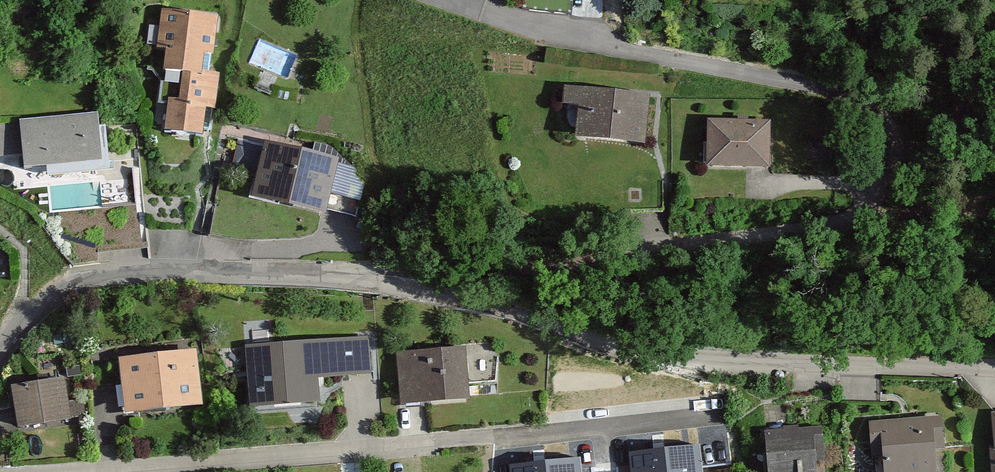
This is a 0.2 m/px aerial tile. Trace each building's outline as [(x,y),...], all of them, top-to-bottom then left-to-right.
[(222,60),(223,20),(165,19),(164,54),(171,54),(171,79),(185,79),(184,104),(170,104),(169,142),(210,143),(210,114),(221,115),(222,76),(211,76),(211,60),(222,60)] [(574,134),(642,139),(646,89),(563,82),(562,98),(577,99),(574,134)] [(704,163),(767,163),(767,116),(704,117),(704,163)] [(32,176),(107,172),(105,119),(48,122),(49,144),(30,145),(32,176)] [(10,124),(0,123),(0,128),(0,148),(26,150),(27,135),(10,134),(10,124)] [(248,189),(320,211),(335,161),(263,140),(248,189)] [(245,390),(314,389),(314,373),(357,372),(357,337),(244,339),(245,390)] [(399,401),(466,397),(463,346),(396,350),(399,401)] [(119,361),(125,416),(203,406),(195,353),(119,361)] [(9,381),(14,423),(66,417),(60,375),(9,381)] [(933,448),(943,447),(941,417),(867,420),(869,455),(880,454),(881,471),(934,471),(933,448)] [(813,460),(822,459),(821,423),(765,425),(766,471),(813,471),(813,460)] [(699,446),(630,454),(632,471),(702,471),(699,446)] [(510,466),(510,471),(581,471),(579,458),(510,466)]
